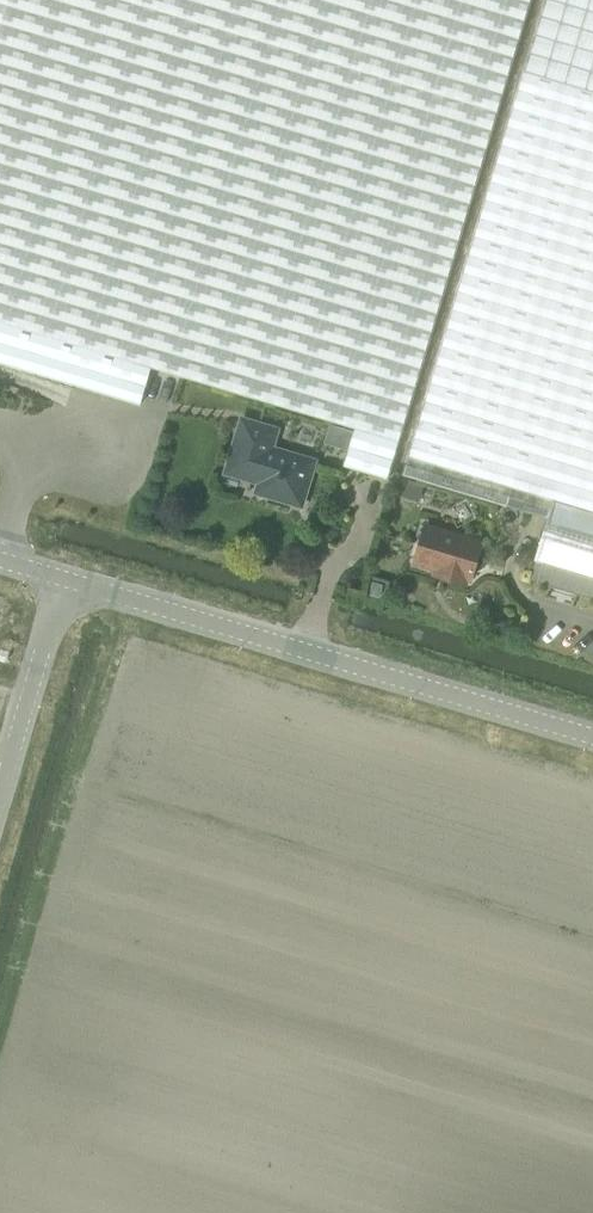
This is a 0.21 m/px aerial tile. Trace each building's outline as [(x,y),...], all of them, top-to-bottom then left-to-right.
[(140,403),(151,366),(175,374),(355,427),(344,464),(387,477),(529,0),(0,0),(0,361),(140,403)] [(403,473),(547,516),(552,499),(592,511),(592,0),(545,0),(403,473)] [(301,503),(314,460),(270,447),(276,428),(242,418),(227,470),(260,480),(257,490),(301,503)] [(547,516),(528,578),(592,597),(592,511),(552,499),(547,516)] [(473,568),(478,569),(482,567),(485,557),(483,553),(478,552),(481,541),(424,525),(413,561),(445,571),(443,577),(464,583),(466,577),(470,578),(473,568)] [(371,580),(367,592),(379,595),(382,584),(371,580)]
